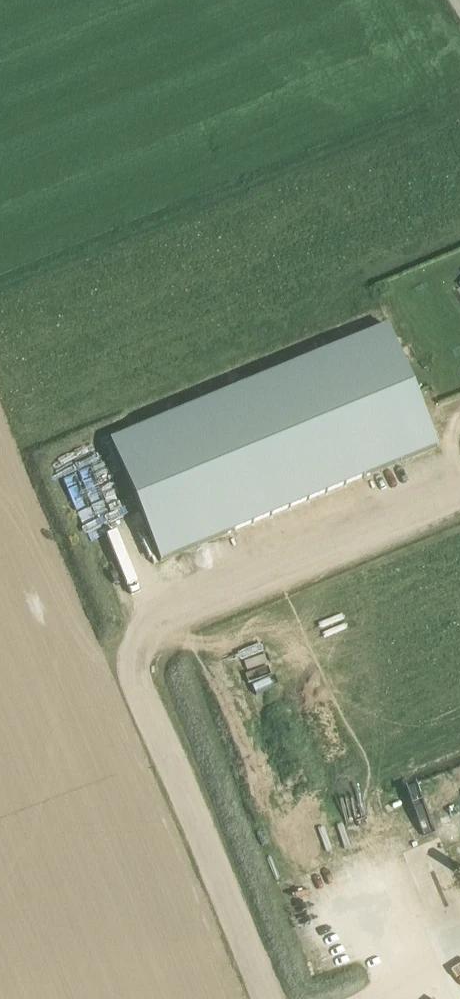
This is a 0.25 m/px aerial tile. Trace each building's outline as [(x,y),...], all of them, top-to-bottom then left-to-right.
[(435,449),(386,331),(111,444),(160,562),(435,449)]
